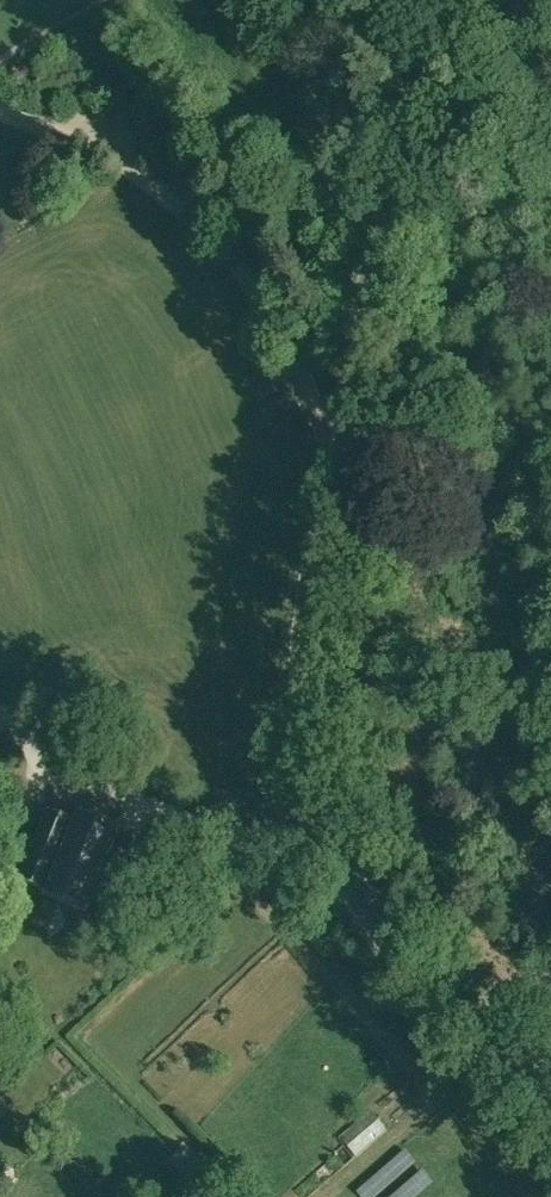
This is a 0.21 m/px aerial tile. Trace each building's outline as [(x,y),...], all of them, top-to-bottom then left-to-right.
[(44,893),(84,910),(89,899),(103,905),(120,862),(107,857),(119,829),(76,812),(71,822),(46,811),(18,879),(45,890),(44,893)] [(340,1136),(354,1155),(386,1131),(370,1111),(340,1136)]
